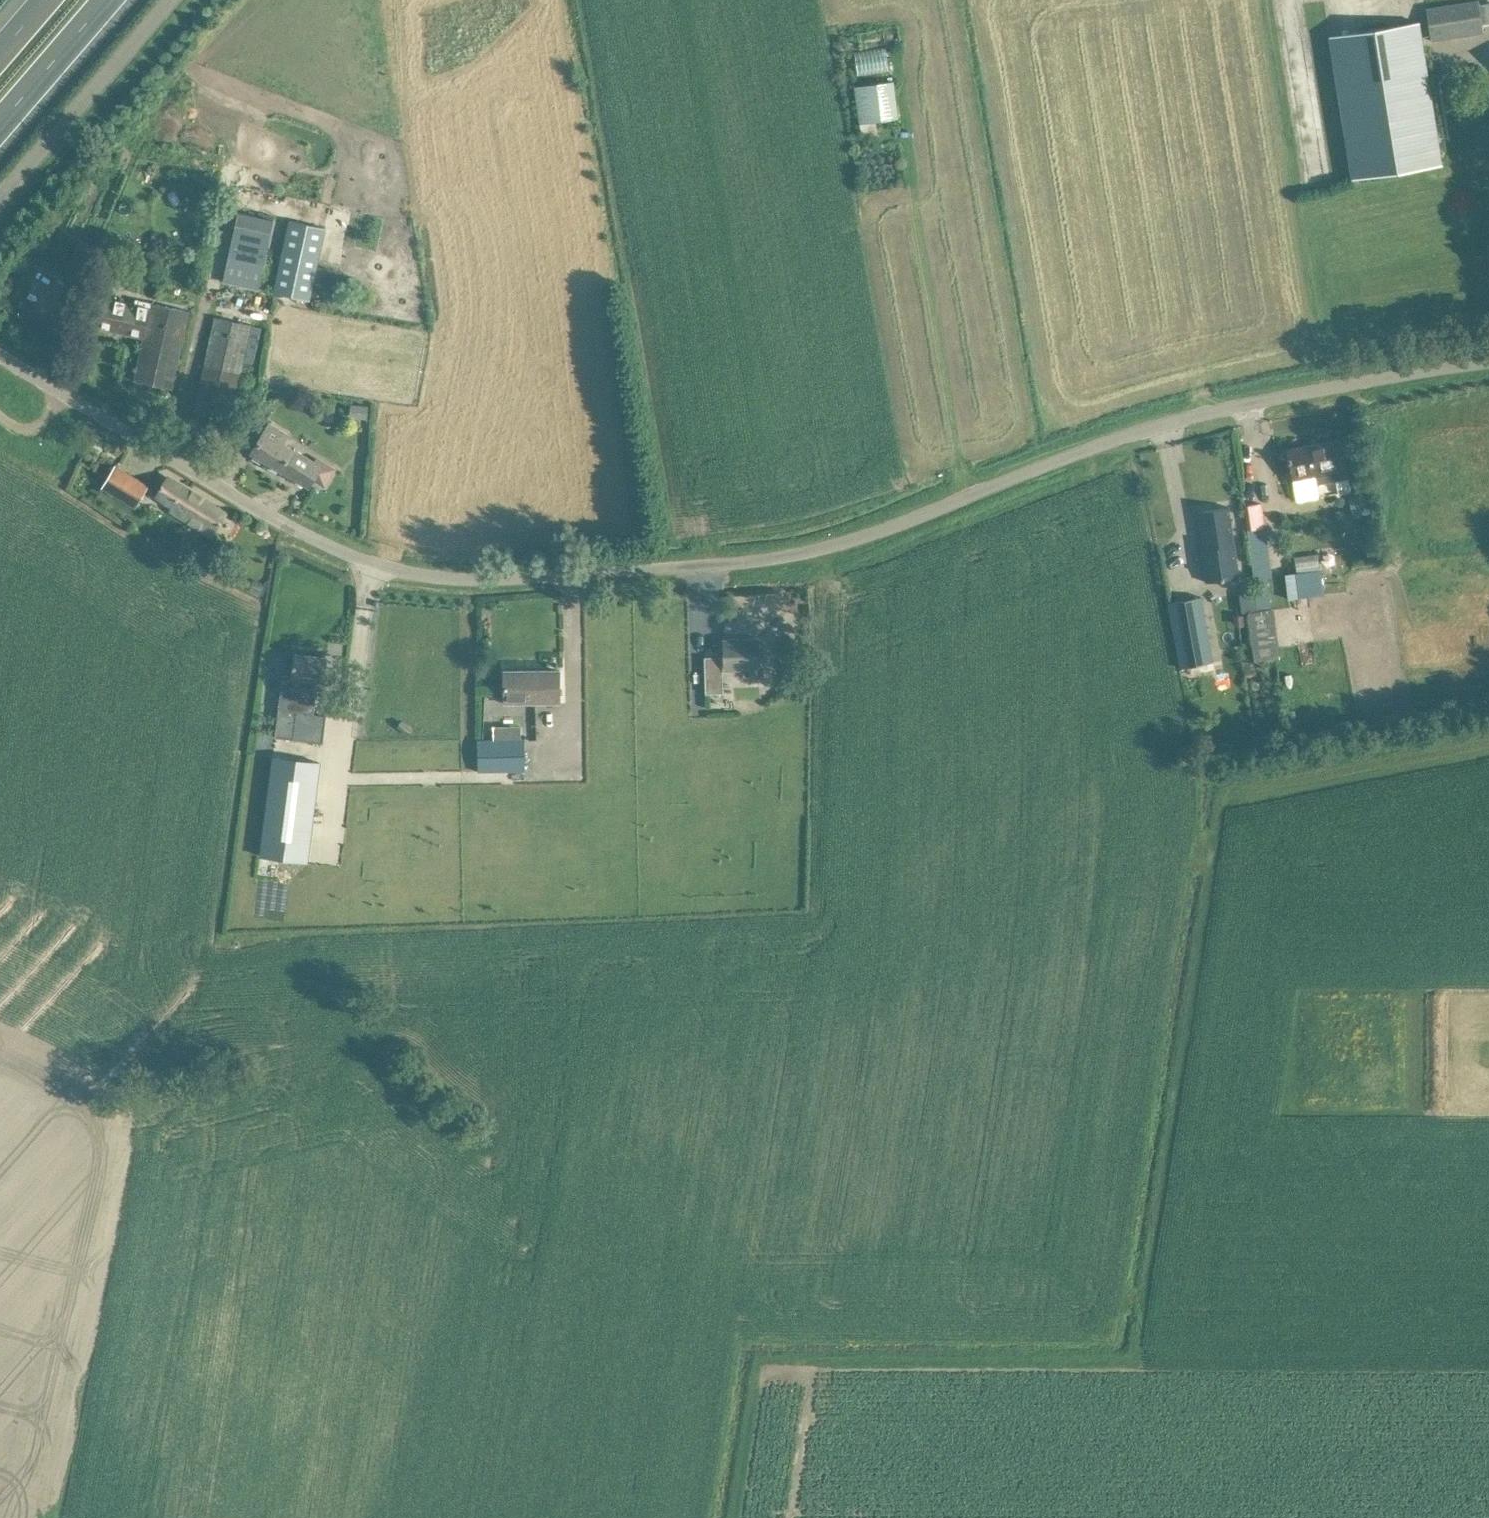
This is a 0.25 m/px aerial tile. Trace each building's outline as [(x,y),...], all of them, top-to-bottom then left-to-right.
[(1482,32),(1477,1),(1426,8),(1431,39),(1482,32)] [(1419,22),(1330,37),(1353,179),(1442,165),(1419,22)] [(855,83),(885,82),(884,62),(854,63),(855,83)] [(875,120),(897,117),(892,81),(856,86),(862,137),(877,135),(875,120)] [(1321,83),(1323,105),(1334,104),(1332,82),(1321,83)] [(273,220),(238,212),(223,281),(259,289),(273,220)] [(325,229),(290,221),(274,293),(308,300),(325,229)] [(136,304),(123,301),(104,297),(97,327),(144,337),(134,380),(172,389),(190,311),(137,299),(136,304)] [(216,318),(198,393),(194,413),(229,421),(251,326),(216,318)] [(258,404),(243,438),(256,446),(253,453),(309,486),(313,479),(324,486),(334,469),(317,459),(315,463),(282,443),(287,435),(270,424),(272,420),(267,416),(270,411),(258,404)] [(367,418),(368,405),(350,404),(349,417),(367,418)] [(1289,458),(1287,458),(1288,463),(1290,463),(1293,479),(1315,474),(1316,485),(1348,478),(1346,468),(1345,459),(1341,440),(1288,450),(1289,458)] [(114,467),(102,488),(135,507),(147,486),(114,467)] [(167,477),(157,494),(156,496),(172,506),(170,511),(213,537),(227,513),(167,477)] [(1262,510),(1280,509),(1278,484),(1260,485),(1262,510)] [(1261,503),(1244,506),(1251,552),(1250,552),(1258,612),(1250,613),(1256,661),(1279,658),(1273,610),(1271,610),(1266,576),(1271,575),(1261,503)] [(1228,507),(1199,512),(1205,549),(1201,549),(1206,582),(1239,577),(1228,507)] [(1312,557),(1314,578),(1334,576),(1331,554),(1312,557)] [(759,676),(759,660),(758,640),(724,641),(725,669),(744,669),(744,677),(759,676)] [(1209,640),(1176,646),(1180,668),(1213,662),(1209,640)] [(283,675),(276,735),(324,741),(327,716),(314,715),(318,681),(324,682),(327,658),(296,654),(293,674),(293,676),(283,675)] [(706,694),(722,694),(721,657),(705,658),(706,694)] [(560,704),(560,691),(560,671),(505,671),(505,704),(560,704)] [(525,770),(524,739),(478,740),(479,772),(525,770)] [(257,754),(242,878),(246,879),(269,882),(302,886),(319,761),(257,754)]
